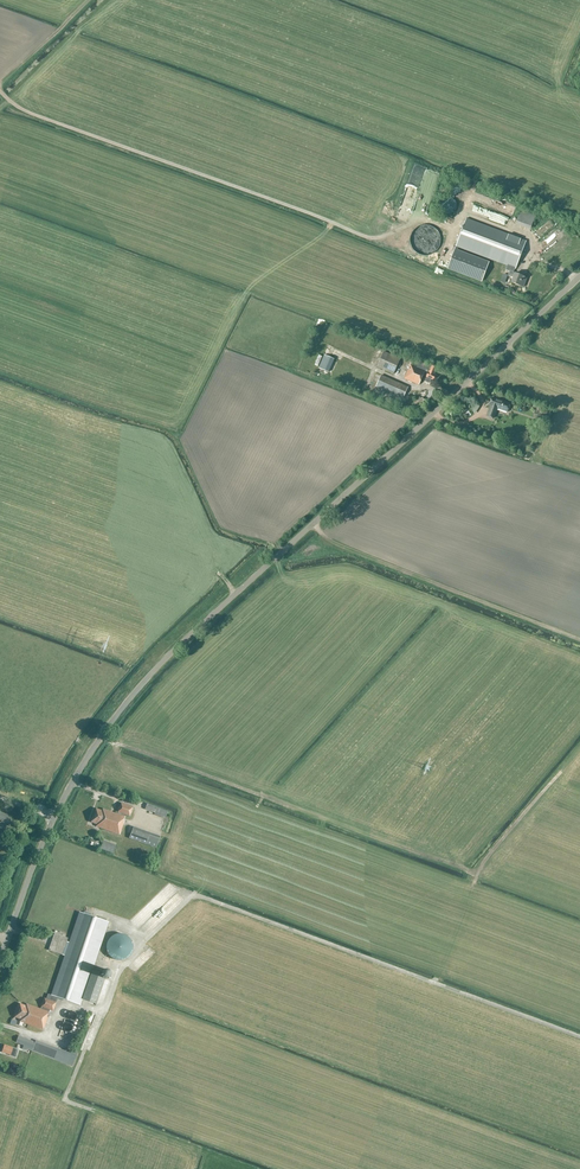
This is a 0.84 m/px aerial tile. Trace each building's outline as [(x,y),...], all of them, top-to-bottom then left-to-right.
[(449,198),(448,197),(448,198),(447,198),(446,198),(445,198),(444,199),(443,199),(442,200),(442,201),(441,202),(441,203),(441,204),(440,204),(440,205),(440,206),(440,207),(441,208),(441,209),(441,210),(442,211),(443,212),(444,212),(445,213),(447,214),(448,214),(449,214),(450,214),(451,213),(452,213),(453,213),(453,212),(454,212),(455,211),(455,210),(456,210),(456,209),(456,208),(456,207),(457,207),(457,206),(457,205),(456,204),(456,203),(456,202),(455,201),(455,200),(454,200),(453,199),(452,198),(451,198),(450,198),(449,198)] [(466,218),(449,265),(447,269),(481,282),(489,262),(458,250),(459,248),(507,266),(505,270),(510,271),(508,276),(513,278),(511,283),(523,287),(527,278),(513,273),(515,269),(526,241),(466,218)] [(393,374),(401,357),(385,350),(377,367),(393,374)] [(318,368),(328,372),(334,359),(324,355),(318,368)] [(428,372),(424,381),(428,382),(430,382),(431,379),(433,380),(436,375),(434,374),(437,368),(432,366),(431,366),(419,361),(417,367),(425,371),(428,372)] [(419,385),(425,371),(417,367),(411,364),(404,378),(419,385)] [(376,387),(403,399),(408,388),(381,375),(376,387)] [(417,413),(427,403),(422,398),(412,409),(417,413)] [(507,412),(510,404),(492,398),(489,406),(490,406),(487,416),(494,418),(497,408),(507,412)] [(102,809),(101,811),(95,808),(90,822),(96,824),(96,826),(119,835),(123,822),(122,822),(125,814),(129,816),(132,807),(121,803),(117,812),(118,812),(117,814),(102,809)] [(145,810),(155,813),(158,814),(157,816),(164,818),(164,817),(165,817),(167,811),(146,804),(144,810),(145,810)] [(8,826),(11,817),(0,812),(0,823),(8,826)] [(155,845),(158,835),(130,825),(127,835),(143,841),(155,845)] [(113,853),(116,845),(103,841),(100,848),(113,853)] [(105,974),(92,969),(108,922),(80,912),(70,943),(66,942),(68,938),(54,933),(48,950),(62,955),(64,948),(67,950),(52,995),(52,996),(48,994),(46,999),(45,998),(44,998),(41,1007),(40,1009),(26,1003),(25,1006),(19,1003),(14,1017),(20,1019),(19,1021),(43,1030),(47,1017),(46,1017),(49,1010),(53,1011),(56,1003),(56,1002),(57,997),(59,998),(80,1005),(82,999),(95,1004),(105,974)] [(132,943),(131,941),(130,939),(129,938),(127,936),(126,935),(124,934),(122,934),(120,934),(118,934),(116,934),(114,935),(112,935),(111,937),(109,938),(108,940),(107,941),(106,943),(106,945),(106,947),(106,949),(106,951),(107,953),(108,955),(109,956),(111,958),(113,959),(114,960),(116,960),(118,961),(120,961),(122,960),(124,960),(126,959),(128,957),(129,956),(130,954),(131,953),(132,951),(133,949),(133,947),(133,945),(132,943)] [(71,1065),(75,1054),(34,1039),(32,1043),(29,1042),(30,1039),(17,1034),(14,1041),(22,1044),(21,1047),(71,1065)] [(15,1057),(16,1054),(18,1049),(4,1045),(1,1052),(9,1055),(9,1056),(15,1057)]
